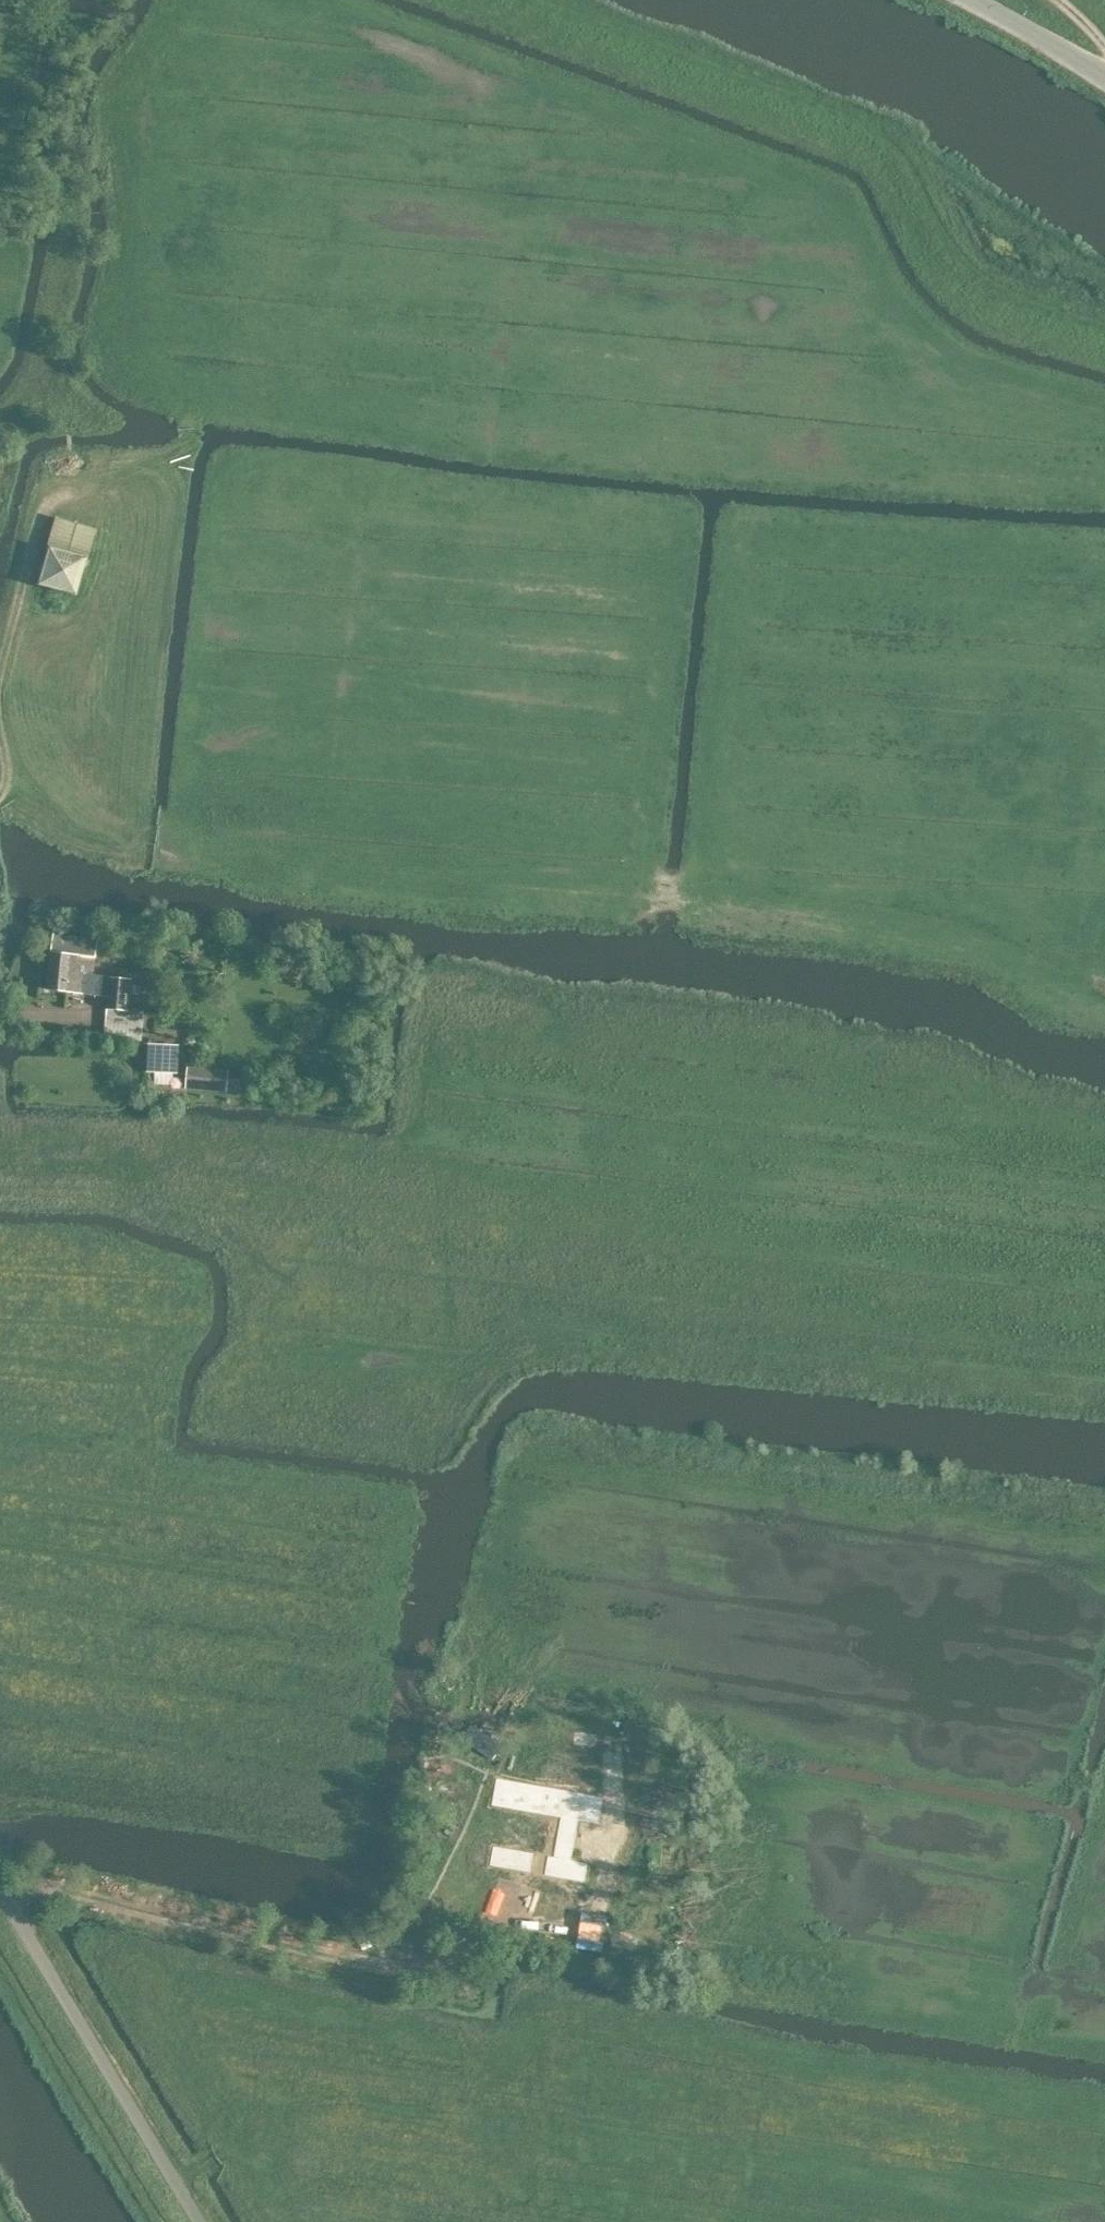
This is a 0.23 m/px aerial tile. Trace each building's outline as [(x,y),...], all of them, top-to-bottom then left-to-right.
[(35,582),(73,593),(85,554),(86,555),(95,527),(54,514),(45,542),(47,542),(35,582)] [(108,1007),(105,1035),(141,1037),(143,1010),(127,1008),(131,977),(93,973),(97,937),(52,933),(46,987),(91,992),(91,991),(109,993),(108,1007)] [(149,1072),(176,1072),(176,1040),(149,1040),(149,1072)] [(187,1086),(227,1088),(229,1069),(189,1066),(187,1086)] [(595,1774),(598,1752),(595,1752),(598,1731),(541,1722),(541,1726),(524,1723),(521,1743),(547,1747),(539,1809),(529,1808),(524,1835),(521,1835),(519,1846),(474,1840),(470,1864),(534,1874),(533,1886),(554,1889),(550,1912),(577,1916),(580,1887),(557,1883),(561,1860),(597,1866),(599,1847),(569,1842),(574,1812),(591,1815),(597,1775),(595,1774)]
